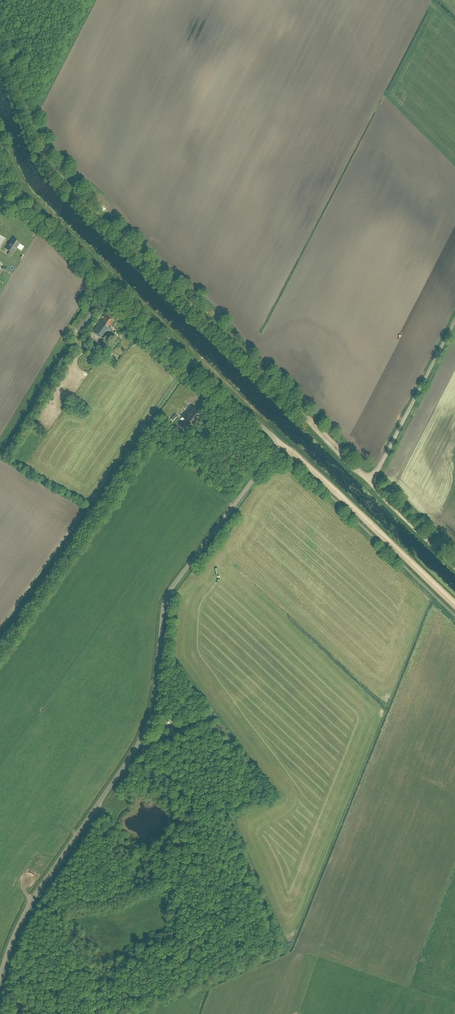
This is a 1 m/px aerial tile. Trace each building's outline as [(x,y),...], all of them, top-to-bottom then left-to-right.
[(20,244),(13,239),(6,249),(10,252),(8,255),(10,256),(12,253),(13,254),(20,244)] [(113,320),(107,316),(102,321),(101,320),(92,332),(104,340),(108,334),(112,337),(113,336),(115,337),(113,340),(117,342),(121,336),(116,332),(115,333),(111,330),(111,331),(109,329),(111,327),(109,326),(113,320)] [(198,412),(191,406),(182,417),(189,423),(198,412)]
